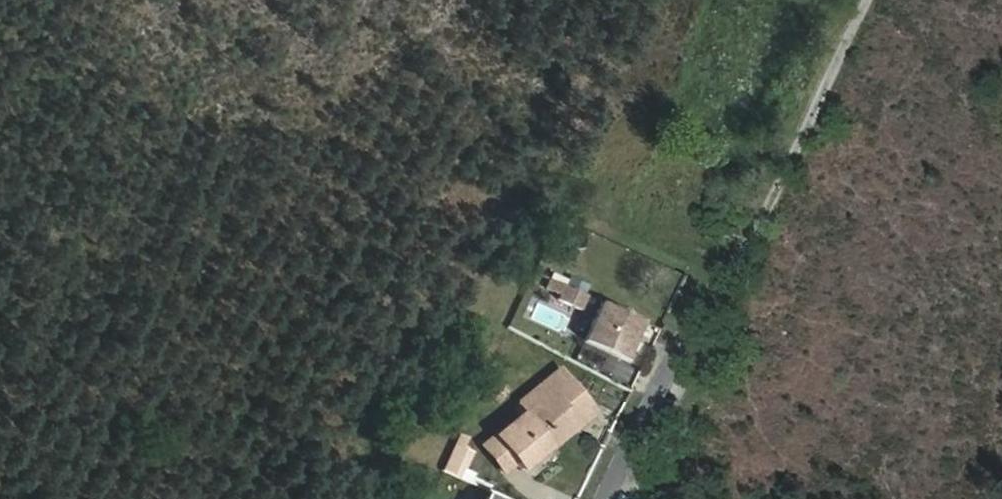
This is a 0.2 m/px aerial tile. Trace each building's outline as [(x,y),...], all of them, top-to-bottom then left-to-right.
[(579,308),(585,294),(549,276),(545,286),(558,292),(556,297),(579,308)] [(634,331),(640,320),(600,301),(581,339),(621,358),(631,338),(627,336),(631,329),(634,331)] [(496,436),(516,460),(523,469),(578,427),(551,392),(496,436)] [(438,468),(457,477),(468,453),(457,448),(461,439),(453,435),(438,468)] [(504,469),(516,460),(496,436),(485,445),(504,469)] [(485,490),(481,498),(505,498),(485,490)]
